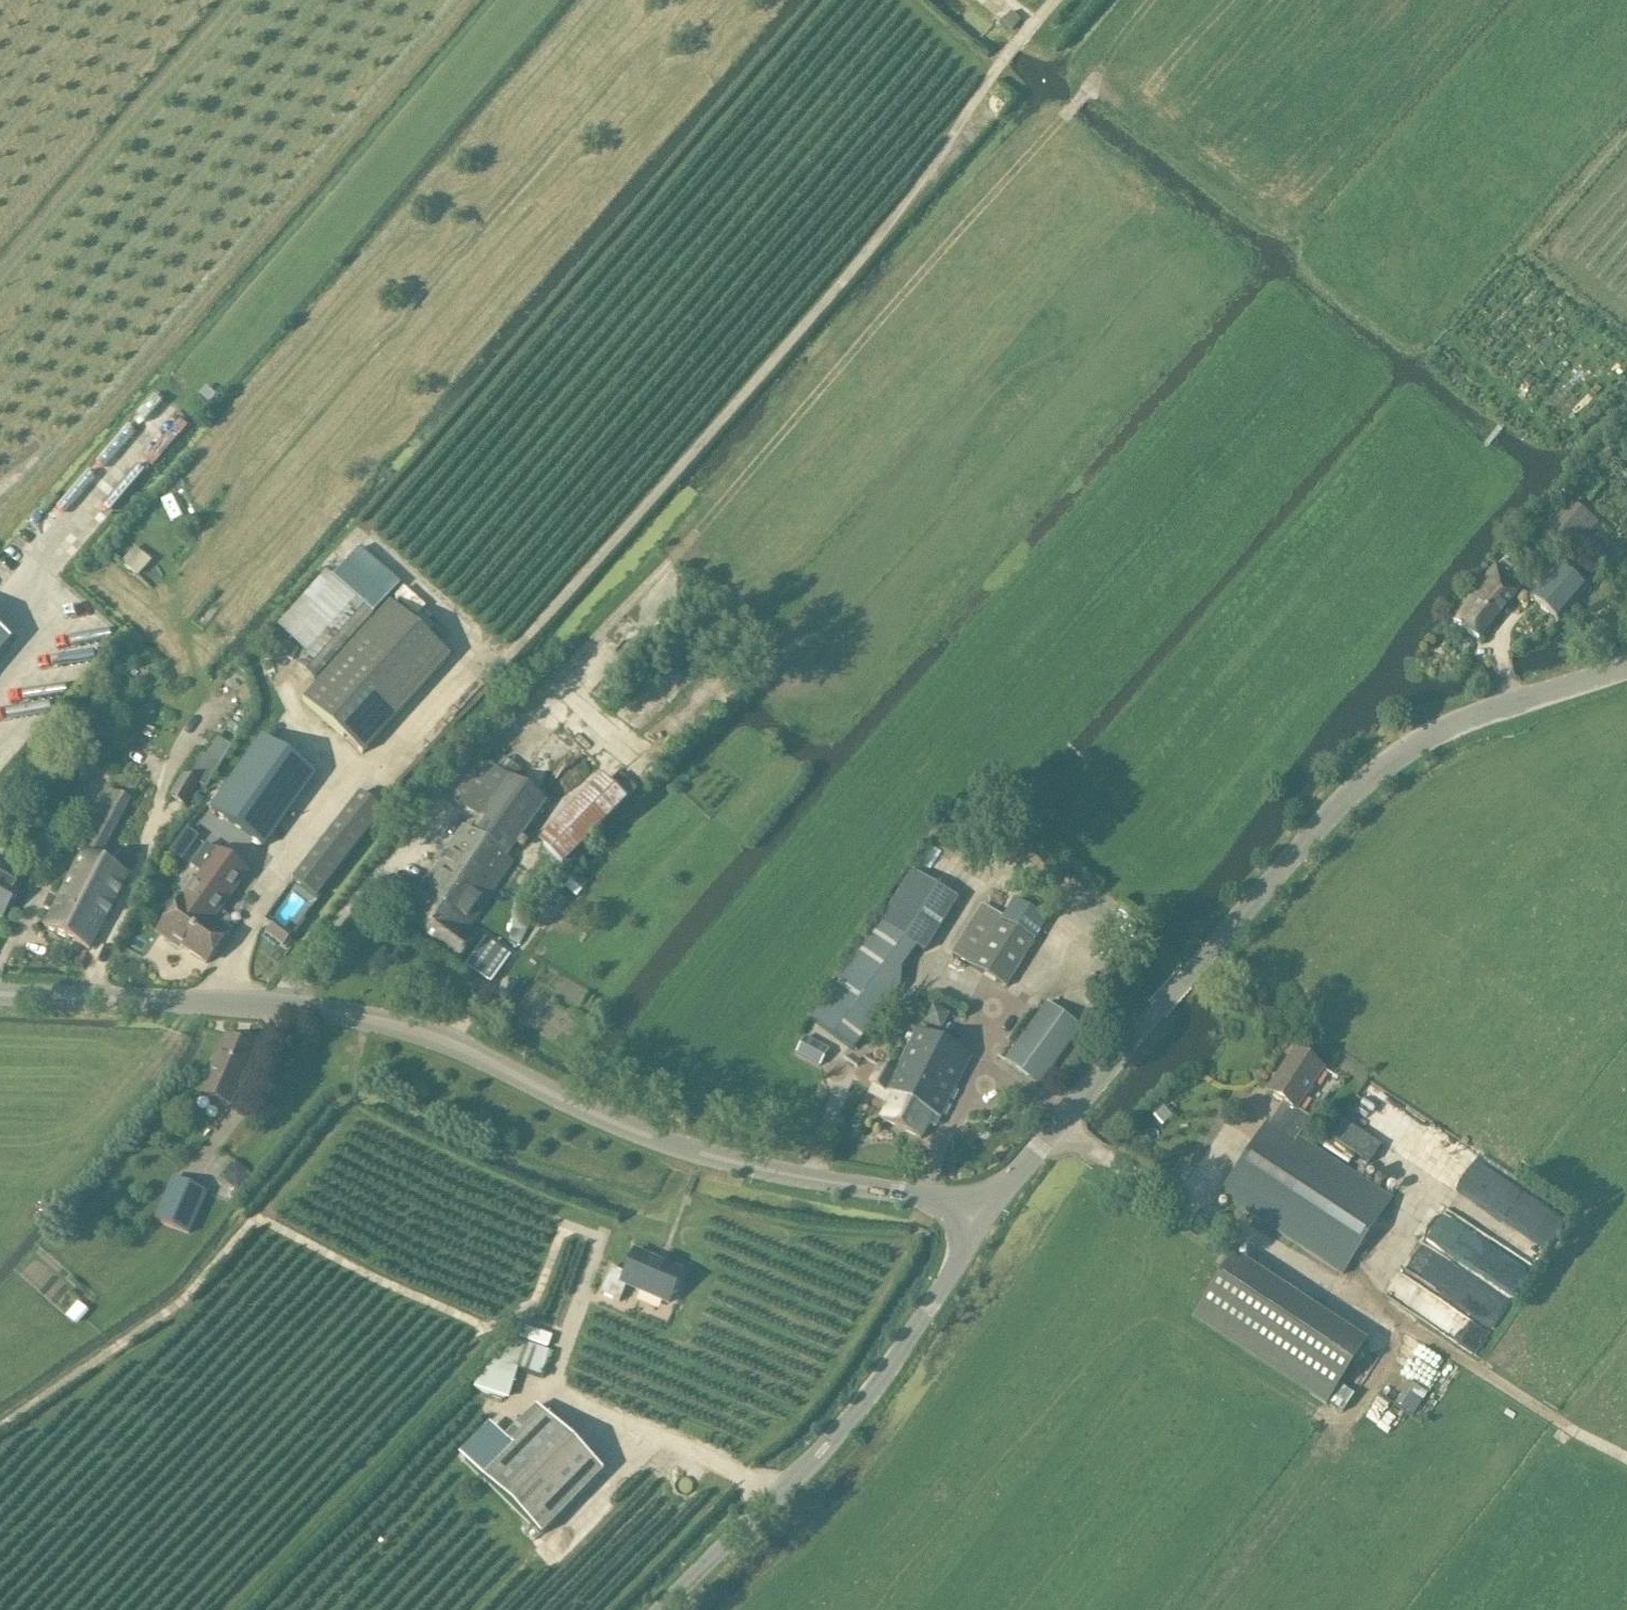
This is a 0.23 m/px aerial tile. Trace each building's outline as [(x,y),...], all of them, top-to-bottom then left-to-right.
[(1011,13),(1002,24),(1011,32),(1021,21),(1011,13)] [(1523,398),(1529,391),(1523,385),(1516,392),(1523,398)] [(1589,480),(1577,493),(1587,501),(1599,488),(1589,480)] [(1599,523),(1566,497),(1541,530),(1573,555),(1599,523)] [(132,550),(120,562),(130,573),(143,561),(132,550)] [(358,551),(333,579),(357,600),(374,615),(399,587),(358,551)] [(1470,595),(1451,618),(1478,640),(1522,586),(1497,566),(1470,595)] [(1558,622),(1586,589),(1560,566),(1531,599),(1558,622)] [(278,626),(309,653),(357,600),(333,579),(324,572),(278,626)] [(426,608),(404,589),(396,599),(417,618),(426,608)] [(315,681),(374,615),(357,600),(309,653),(298,666),(315,681)] [(450,656),(405,616),(391,604),(304,701),(362,754),(450,656)] [(1542,629),(1545,635),(1556,629),(1553,623),(1542,629)] [(9,643),(0,635),(0,654),(9,643)] [(331,755),(278,717),(262,739),(315,777),(331,755)] [(197,752),(184,774),(199,783),(207,788),(232,747),(216,738),(205,756),(197,752)] [(265,848),(315,777),(262,739),(211,810),(265,848)] [(516,845),(545,804),(481,758),(452,800),(516,845)] [(186,806),(199,783),(184,774),(170,797),(186,806)] [(562,864),(626,799),(607,780),(543,846),(562,864)] [(132,802),(108,790),(77,850),(84,853),(58,903),(50,899),(45,909),(53,913),(45,927),(69,940),(76,927),(79,928),(80,925),(78,923),(82,916),(80,915),(96,887),(88,883),(99,863),(100,863),(132,802)] [(360,795),(293,880),(317,899),(384,813),(360,795)] [(33,828),(10,868),(25,877),(48,837),(33,828)] [(432,902),(469,928),(514,862),(465,828),(420,891),(402,920),(414,928),(432,902)] [(182,860),(195,837),(182,829),(169,853),(182,860)] [(202,875),(184,900),(213,920),(230,895),(246,872),(218,852),(218,853),(207,846),(192,867),(202,875)] [(69,940),(88,950),(89,951),(128,877),(116,871),(100,863),(99,863),(88,883),(96,887),(80,915),(82,916),(78,923),(80,925),(79,928),(76,927),(69,940)] [(956,900),(911,872),(880,921),(849,964),(852,966),(811,1022),(851,1051),(894,992),(898,972),(916,947),(925,953),(956,900)] [(2,919),(21,886),(0,873),(0,917),(2,919)] [(213,920),(184,900),(183,899),(158,933),(171,942),(173,940),(207,964),(230,932),(213,920)] [(478,934),(469,928),(432,902),(414,928),(459,961),(478,934)] [(982,906),(952,954),(1006,988),(1033,943),(1001,923),(1003,919),(982,906)] [(275,921),(265,933),(283,946),(292,935),(275,921)] [(487,940),(468,967),(492,983),(510,956),(487,940)] [(1039,1086),(1080,1028),(1047,1004),(1005,1061),(1039,1086)] [(933,1005),(925,1022),(942,1030),(950,1013),(933,1005)] [(1093,1027),(1097,1021),(1091,1016),(1086,1022),(1093,1027)] [(900,1099),(940,1119),(970,1058),(917,1031),(895,1075),(909,1082),(900,1099)] [(231,1105),(255,1049),(226,1036),(202,1093),(231,1105)] [(805,1039),(797,1054),(820,1067),(828,1051),(805,1039)] [(1271,1121),(1298,1139),(1310,1120),(1296,1110),(1322,1070),(1294,1052),(1267,1093),(1283,1103),(1271,1121)] [(935,1128),(940,1119),(900,1099),(909,1082),(895,1075),(895,1076),(878,1067),(870,1084),(893,1095),(881,1119),(921,1139),(929,1124),(935,1128)] [(1298,1139),(1271,1121),(1269,1120),(1220,1195),(1342,1275),(1391,1200),(1298,1139)] [(1342,1121),(1330,1140),(1368,1164),(1380,1145),(1342,1121)] [(1544,1250),(1565,1221),(1481,1163),(1461,1193),(1544,1250)] [(189,1234),(207,1193),(173,1179),(155,1219),(189,1234)] [(1472,1235),(1456,1263),(1421,1244),(1405,1273),(1497,1323),(1512,1297),(1514,1298),(1530,1268),(1472,1235)] [(611,1268),(600,1294),(620,1302),(627,1286),(669,1304),(672,1296),(677,1294),(681,1286),(679,1280),(682,1272),(635,1252),(625,1274),(611,1268)] [(1233,1259),(1195,1317),(1327,1403),(1338,1387),(1365,1346),(1364,1345),(1361,1350),(1231,1264),(1234,1260),(1233,1259)] [(1444,1304),(1444,1305),(1419,1286),(1408,1301),(1445,1328),(1456,1313),(1444,1304)] [(66,1317),(76,1326),(88,1313),(78,1304),(66,1317)] [(522,1327),(518,1337),(547,1348),(551,1338),(522,1327)] [(542,1380),(551,1352),(510,1339),(501,1367),(542,1380)] [(1442,1375),(1447,1363),(1423,1353),(1418,1365),(1442,1375)] [(1410,1384),(1396,1405),(1413,1416),(1427,1395),(1410,1384)] [(1338,1387),(1327,1403),(1341,1413),(1352,1397),(1338,1387)] [(514,1448),(484,1479),(541,1535),(603,1472),(537,1407),(505,1439),(514,1448)]
